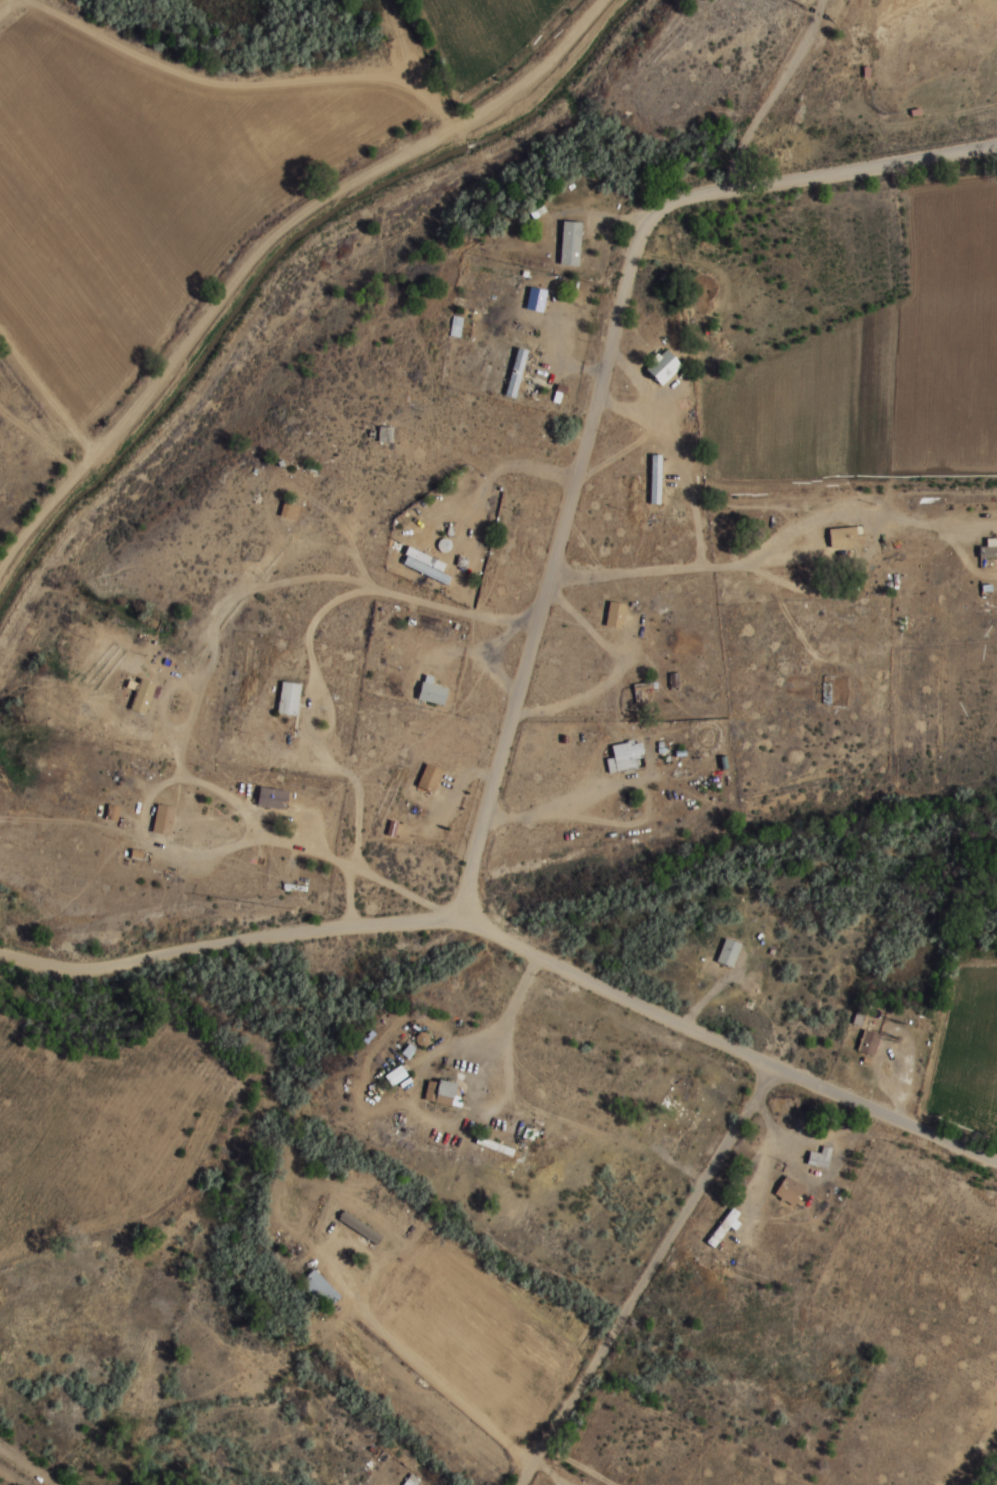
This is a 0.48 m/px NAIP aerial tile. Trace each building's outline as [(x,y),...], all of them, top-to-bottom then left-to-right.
[(580,265),(580,220),(560,220),(560,265),(580,265)] [(524,308),(542,312),(547,290),(530,286),(524,308)] [(516,398),(528,350),(517,347),(504,395),(516,398)] [(661,385),(683,364),(665,347),(644,368),(661,385)] [(661,454),(650,454),(649,504),(660,504),(661,454)] [(829,548),(863,548),(863,527),(829,527),(829,548)] [(979,546),(979,557),(996,557),(996,546),(979,546)] [(605,626),(623,629),(627,604),(609,601),(605,626)] [(298,716),(301,683),(281,681),(278,714),(298,716)] [(831,683),(822,683),(822,703),(831,703),(831,683)] [(646,705),(646,688),(635,688),(635,705),(646,705)] [(646,768),(643,742),(612,745),(614,759),(608,759),(609,772),(646,768)] [(417,785),(433,793),(444,771),(428,763),(417,785)] [(258,806),(287,810),(289,791),(260,788),(258,806)] [(176,807),(157,803),(152,832),(171,835),(176,807)] [(118,820),(118,805),(106,805),(106,820),(118,820)] [(716,961),(733,968),(742,943),(726,937),(716,961)] [(873,1056),(881,1034),(865,1029),(858,1051),(873,1056)] [(472,1063),(453,1057),(450,1066),(469,1072),(472,1063)] [(383,1077),(392,1088),(409,1075),(400,1064),(383,1077)] [(437,1095),(455,1099),(458,1083),(440,1079),(437,1095)] [(821,1154),(809,1151),(807,1164),(828,1169),(832,1148),(822,1146),(821,1154)] [(806,1188),(786,1175),(773,1194),(793,1207),(806,1188)] [(706,1243),(716,1250),(736,1221),(741,1214),(731,1207),(706,1243)] [(315,1269),(301,1282),(329,1310),(342,1296),(315,1269)] [(421,1480),(412,1474),(405,1484),(406,1484),(418,1484),(421,1480)]
